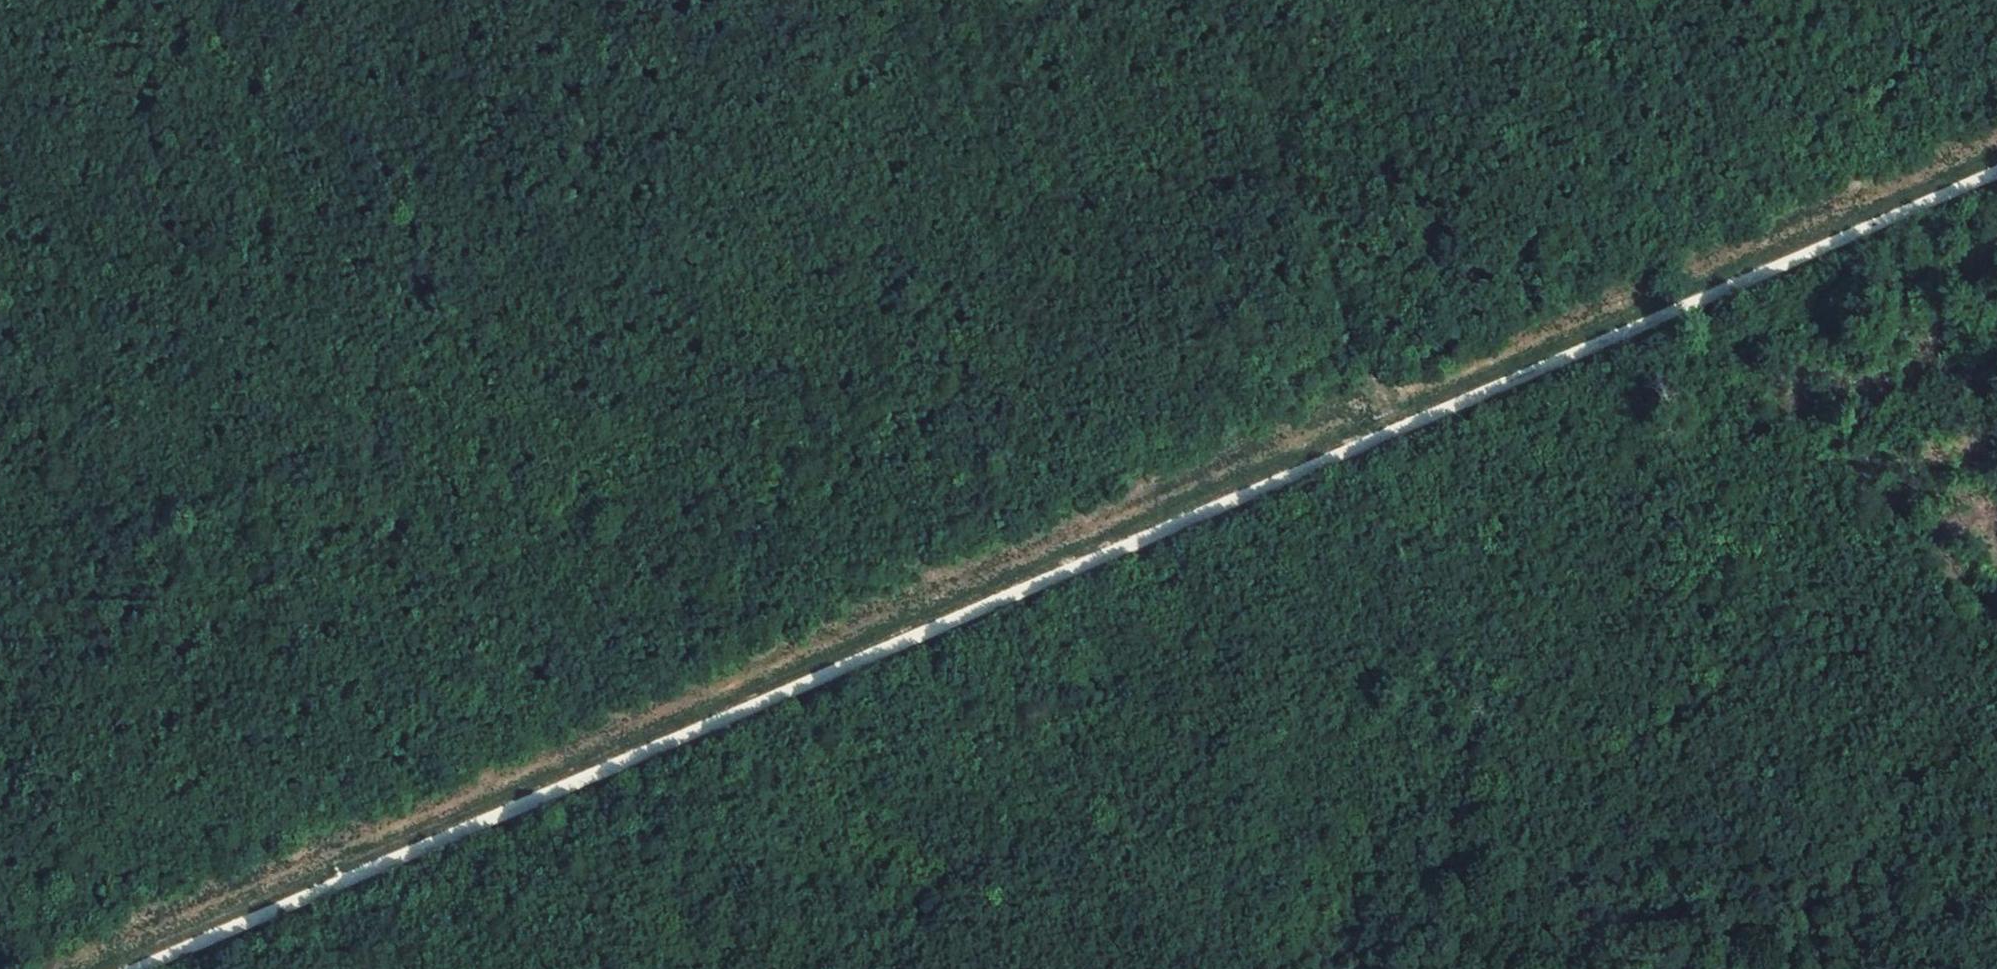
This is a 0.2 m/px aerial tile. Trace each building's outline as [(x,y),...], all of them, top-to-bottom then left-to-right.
[(251,926),(278,915),(274,904),(246,915),(251,926)]
